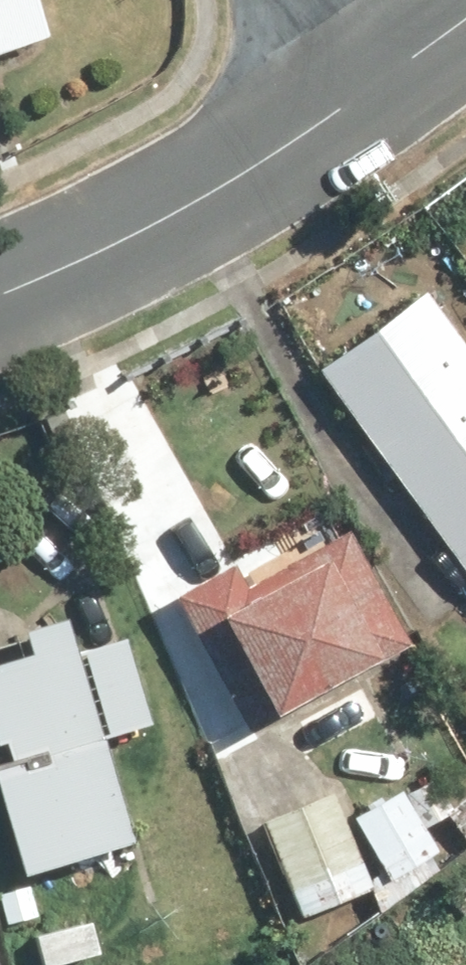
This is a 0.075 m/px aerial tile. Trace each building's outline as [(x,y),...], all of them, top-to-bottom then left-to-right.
[(52,40),(37,0),(0,0),(0,60),(52,40)] [(316,373),(465,577),(465,353),(423,294),(316,373)] [(273,713),(406,647),(347,530),(242,583),(233,565),(175,594),(207,658),(238,643),(273,713)] [(77,653),(67,622),(0,643),(0,749),(5,747),(12,770),(0,774),(0,820),(20,883),(136,847),(104,742),(149,728),(121,640),(77,653)] [(433,858),(420,832),(449,817),(430,781),(355,820),(388,882),(433,858)] [(330,784),(261,811),(302,914),(370,887),(330,784)]
